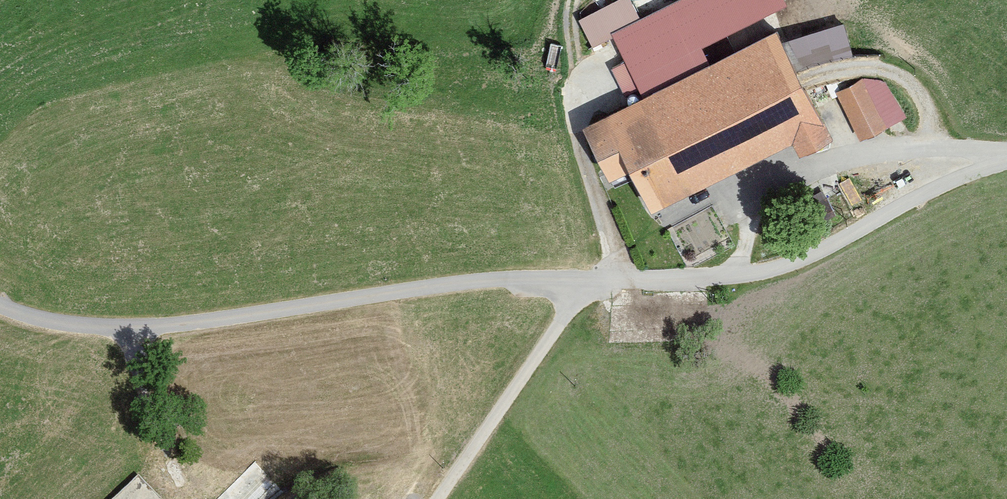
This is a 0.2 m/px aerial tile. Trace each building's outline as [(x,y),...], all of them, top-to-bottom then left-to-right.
[(842,55),(835,25),(784,37),(792,68),(842,55)] [(606,108),(645,198),(812,126),(773,36),(606,108)] [(864,75),(835,91),(857,132),(887,116),(864,75)] [(109,498),(167,498),(140,470),(109,498)] [(223,498),(282,498),(254,470),(223,498)]
